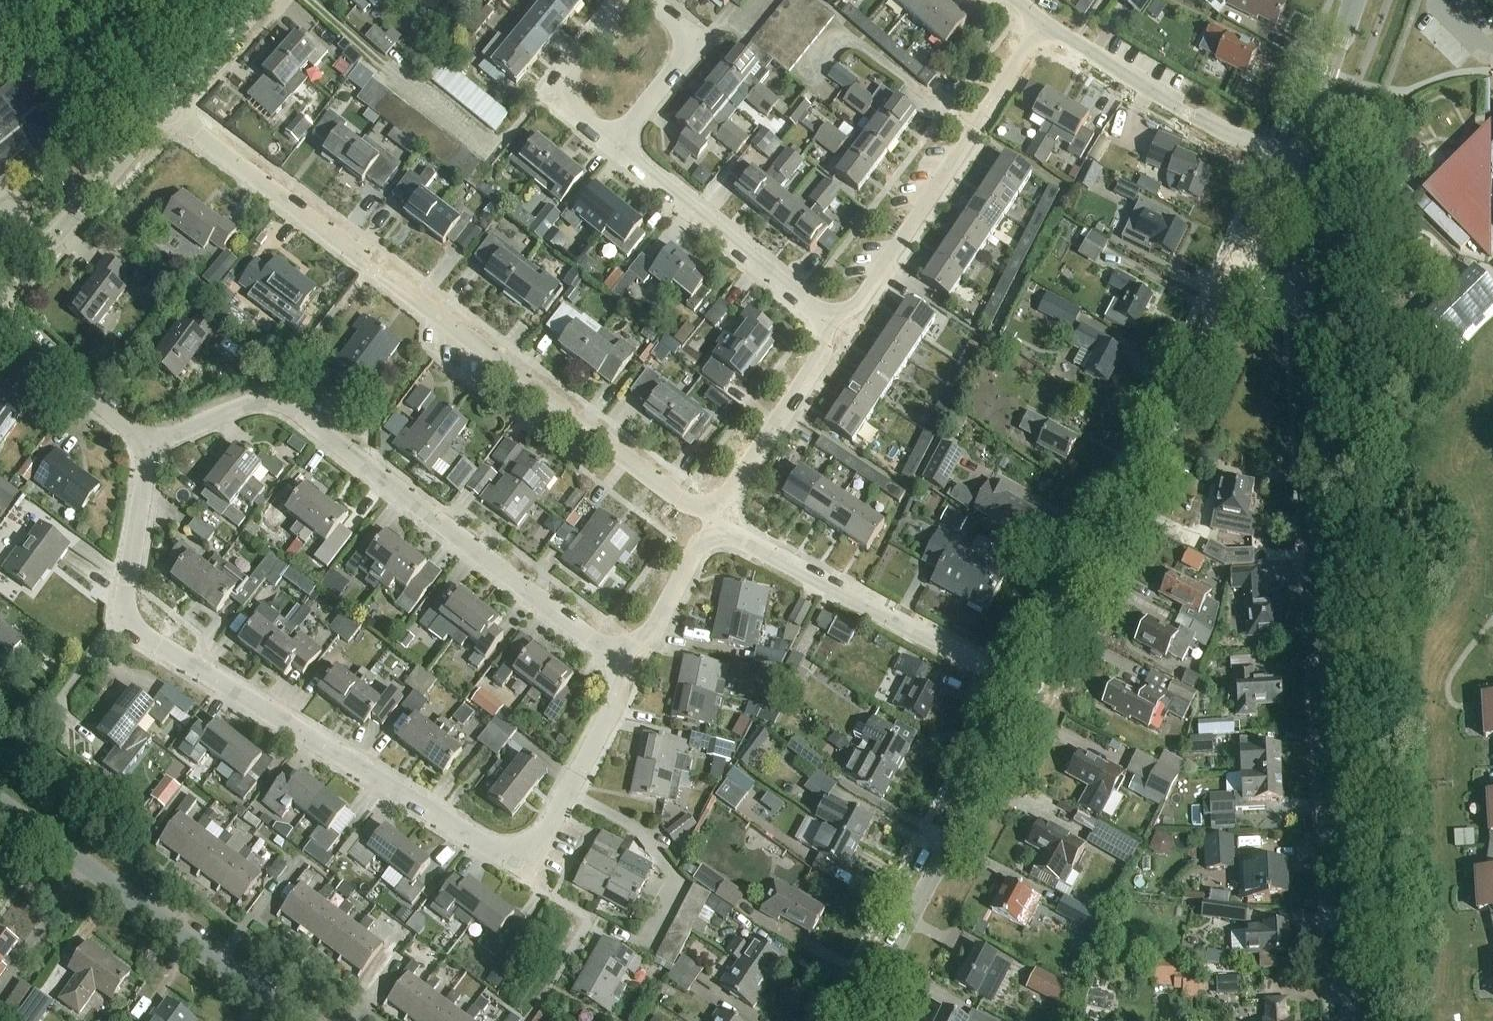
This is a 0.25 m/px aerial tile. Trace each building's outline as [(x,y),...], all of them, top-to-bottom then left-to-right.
[(382,0),(350,0),(365,13),(371,6),(374,9),(382,0)] [(475,0),(459,0),(452,9),(472,24),(470,27),(471,28),(478,20),(487,9),(475,0)] [(566,26),(535,0),(529,8),(536,14),(526,26),(550,46),(566,26)] [(566,26),(583,5),(576,0),(536,0),(535,0),(566,26)] [(808,12),(793,0),(787,0),(782,6),(801,22),(808,12)] [(808,12),(815,4),(810,0),(793,0),(808,12)] [(907,15),(919,0),(890,0),(907,15)] [(907,15),(926,31),(947,6),(940,0),(919,0),(907,15)] [(1096,0),(1082,0),(1074,11),(1084,17),(1096,0)] [(1220,13),(1221,14),(1227,6),(1220,0),(1203,0),(1220,13)] [(1284,8),(1268,0),(1230,0),(1227,7),(1256,22),(1257,19),(1275,27),(1284,8)] [(815,4),(808,12),(826,27),(833,19),(815,4)] [(774,16),(793,31),(801,22),(782,6),(774,16)] [(840,15),(859,31),(866,22),(847,6),(840,15)] [(966,23),(947,6),(926,31),(945,48),(966,23)] [(487,9),(478,20),(484,25),(493,13),(487,9)] [(808,12),(801,22),(819,37),(826,27),(808,12)] [(766,25),(785,40),(793,31),(774,16),(766,25)] [(478,20),(471,28),(478,33),(484,25),(478,20)] [(801,22),(793,31),(811,46),(819,37),(801,22)] [(886,39),(866,22),(859,31),(878,48),(886,39)] [(759,34),(778,50),(785,40),(766,25),(759,34)] [(534,65),(550,46),(526,26),(510,46),(534,65)] [(1253,63),(1258,51),(1239,41),(1237,38),(1231,37),(1211,27),(1199,51),(1216,59),(1215,61),(1246,77),(1247,74),(1251,73),(1255,66),(1253,63)] [(374,28),(365,39),(385,57),(402,38),(392,29),(384,37),(374,28)] [(793,31),(785,40),(804,55),(811,46),(793,31)] [(961,33),(953,43),(966,54),(974,44),(961,33)] [(295,36),(279,54),(301,74),(309,65),(313,69),(329,52),(309,34),(302,42),(295,36)] [(769,60),(778,50),(759,34),(750,45),(769,60)] [(905,55),(886,39),(878,48),(898,64),(905,55)] [(785,40),(778,50),(796,65),(804,55),(785,40)] [(344,41),(338,48),(345,55),(350,49),(351,48),(344,41)] [(510,46),(493,67),(487,61),(479,70),(497,85),(505,76),(517,86),(534,65),(510,46)] [(345,55),(342,57),(355,68),(363,60),(350,49),(345,55)] [(768,94),(758,86),(767,76),(759,68),(760,68),(738,49),(722,69),(744,87),(752,94),(745,101),(755,110),(768,94)] [(796,65),(778,50),(769,60),(787,75),(796,65)] [(266,76),(248,97),(272,119),(307,80),(301,74),(279,54),(262,73),(266,76)] [(898,64),(917,80),(924,72),(905,55),(898,64)] [(433,82),(447,65),(438,58),(424,75),(433,82)] [(442,89),(456,72),(447,65),(433,82),(442,89)] [(848,95),(858,82),(837,65),(827,78),(848,95)] [(722,69),(707,87),(728,105),(744,87),(722,69)] [(924,72),(917,80),(926,88),(936,77),(926,69),(924,72)] [(450,97),(464,79),(456,72),(442,89),(450,97)] [(464,79),(450,97),(459,104),(473,86),(464,79)] [(367,108),(382,88),(372,81),(357,101),(367,108)] [(468,111),(482,93),(473,86),(459,104),(468,111)] [(9,175),(3,168),(24,152),(45,178),(69,158),(47,132),(46,132),(41,127),(40,127),(34,120),(38,117),(13,87),(0,98),(0,182),(9,175)] [(707,87),(692,106),(713,123),(728,105),(707,87)] [(855,87),(849,95),(869,110),(879,118),(902,135),(917,115),(894,98),(885,109),(855,87)] [(382,88),(367,108),(377,116),(392,96),(382,88)] [(477,118),(491,101),(482,93),(468,111),(477,118)] [(1052,130),(1067,106),(1045,93),(1031,117),(1052,130)] [(768,94),(755,110),(766,119),(773,111),(779,104),(768,94)] [(869,110),(849,95),(843,103),(863,117),(869,110)] [(392,96),(377,116),(387,123),(402,103),(392,96)] [(486,125),(500,108),(491,101),(477,118),(486,125)] [(800,102),(791,114),(784,121),(793,129),(809,110),(800,102)] [(402,103),(387,123),(397,131),(412,111),(402,103)] [(784,121),(791,114),(779,104),(773,111),(784,121)] [(676,125),(688,134),(679,146),(698,161),(708,149),(704,146),(713,135),(725,146),(737,132),(727,124),(722,131),(713,123),(692,106),(676,125)] [(1088,119),(1067,106),(1052,130),(1046,140),(1055,145),(1061,135),(1074,143),(1068,153),(1079,160),(1093,137),(1081,130),(1088,119)] [(500,108),(486,125),(495,132),(509,115),(500,108)] [(412,111),(397,131),(404,136),(407,139),(422,119),(412,111)] [(346,126),(338,120),(331,114),(313,136),(328,148),(324,153),(325,154),(322,158),(330,165),(337,164),(343,169),(360,146),(342,132),(346,126)] [(300,116),(286,133),(298,143),(312,127),(300,116)] [(864,136),(887,154),(902,135),(879,118),(864,136)] [(422,119),(407,139),(414,145),(417,147),(432,127),(422,119)] [(806,122),(802,127),(817,138),(820,134),(806,122)] [(824,149),(837,133),(827,126),(820,134),(817,138),(814,142),(824,149)] [(432,127),(417,147),(427,154),(442,134),(432,127)] [(763,131),(750,146),(763,156),(775,140),(763,131)] [(748,142),(737,132),(725,146),(736,155),(748,142)] [(841,150),(850,156),(872,173),(887,154),(864,136),(859,132),(851,143),(847,141),(841,150)] [(1488,148),(1488,132),(1425,195),(1434,203),(1423,214),(1460,251),(1471,240),(1489,258),(1489,222),(1492,218),(1492,143),(1488,148)] [(837,133),(824,149),(835,158),(841,150),(847,141),(837,133)] [(442,134),(427,154),(436,162),(452,142),(442,134)] [(1037,135),(1030,146),(1048,157),(1055,145),(1046,140),(1037,135)] [(419,148),(417,147),(414,145),(407,139),(404,136),(396,146),(412,158),(419,148)] [(1173,192),(1177,195),(1198,203),(1209,175),(1192,168),(1194,163),(1180,157),(1182,145),(1159,136),(1148,162),(1170,172),(1169,176),(1168,177),(1168,181),(1168,182),(1168,184),(1168,185),(1170,189),(1172,191),(1173,192)] [(521,163),(539,178),(558,156),(539,141),(534,147),(527,141),(509,162),(517,169),(521,163)] [(379,160),(360,146),(343,169),(362,183),(367,177),(374,183),(391,161),(383,154),(379,160)] [(1048,157),(1030,146),(1028,150),(1024,157),(1042,168),(1048,157)] [(779,160),(794,173),(802,163),(786,151),(779,160)] [(558,156),(539,178),(557,192),(552,198),(560,204),(578,182),(572,177),(577,171),(558,156)] [(872,173),(850,156),(835,175),(857,192),(872,173)] [(990,178),(1017,197),(1031,176),(1004,157),(990,178)] [(786,183),(794,173),(779,160),(770,171),(786,183)] [(1087,164),(1076,185),(1092,193),(1102,172),(1087,164)] [(491,172),(482,165),(467,185),(476,192),(491,172)] [(754,208),(771,186),(752,170),(734,192),(754,208)] [(423,195),(427,190),(437,177),(429,171),(421,181),(411,174),(393,197),(403,204),(402,205),(409,210),(405,216),(424,231),(441,208),(423,195)] [(990,178),(976,199),(1003,217),(1017,197),(990,178)] [(815,191),(832,205),(841,194),(825,180),(815,191)] [(1161,187),(1146,180),(1141,190),(1156,197),(1161,187)] [(771,186),(754,208),(772,223),(790,201),(771,186)] [(1037,210),(1048,215),(1060,192),(1049,187),(1037,210)] [(824,214),(832,205),(815,191),(808,200),(824,214)] [(606,232),(625,210),(606,195),(601,201),(594,195),(576,217),(584,224),(602,237),(606,232)] [(223,252),(238,232),(225,223),(223,226),(184,196),(165,222),(204,252),(211,243),(223,252)] [(976,199),(962,220),(990,238),(1003,217),(976,199)] [(790,201),(772,223),(791,238),(808,216),(790,201)] [(1185,230),(1166,221),(1169,216),(1143,204),(1139,202),(1120,240),(1149,254),(1152,247),(1172,257),(1185,230)] [(562,217),(548,206),(527,231),(541,242),(562,217)] [(459,222),(441,208),(424,231),(443,246),(448,240),(455,245),(472,223),(464,216),(459,222)] [(625,210),(606,232),(602,237),(617,250),(620,252),(627,258),(645,237),(638,232),(643,225),(625,210)] [(1036,237),(1048,215),(1037,210),(1025,232),(1036,237)] [(828,232),(808,216),(791,238),(810,254),(828,232)] [(962,220),(948,240),(976,259),(990,238),(962,220)] [(569,243),(553,230),(542,243),(558,257),(569,243)] [(1025,232),(1014,254),(1025,260),(1036,237),(1025,232)] [(1091,234),(1078,256),(1094,266),(1108,244),(1091,234)] [(522,270),(513,263),(517,257),(491,236),(473,259),(490,272),(485,278),(505,293),(522,270)] [(948,240),(934,261),(962,279),(976,259),(948,240)] [(661,249),(650,263),(642,257),(629,274),(644,286),(651,278),(668,293),(673,287),(691,264),(673,249),(668,255),(661,249)] [(226,253),(204,278),(214,287),(236,262),(226,253)] [(1014,254),(1003,276),(1014,282),(1025,260),(1014,254)] [(116,285),(125,274),(104,258),(94,271),(98,274),(70,311),(94,330),(124,291),(116,285)] [(948,300),(962,279),(934,261),(920,282),(948,300)] [(256,265),(239,287),(251,296),(248,301),(294,334),(306,317),(300,314),(316,293),(277,263),(268,274),(256,265)] [(710,279),(691,264),(673,287),(691,302),(686,307),(694,313),(712,291),(705,285),(710,279)] [(149,265),(144,271),(152,277),(156,271),(149,265)] [(576,269),(563,285),(570,290),(582,274),(576,269)] [(528,301),(536,307),(546,314),(563,293),(553,285),(545,279),(541,284),(522,270),(505,293),(524,307),(528,301)] [(603,287),(611,293),(624,277),(616,271),(603,287)] [(1474,271),(1422,321),(1458,357),(1492,321),(1492,289),(1474,271)] [(1123,330),(1127,322),(1136,327),(1151,298),(1133,289),(1135,284),(1114,273),(1107,286),(1128,297),(1123,306),(1114,301),(1104,320),(1123,330)] [(1014,282),(1003,276),(991,298),(1002,304),(1014,282)] [(219,289),(206,304),(219,314),(231,298),(219,289)] [(570,290),(563,299),(572,306),(579,297),(570,290)] [(1081,312),(1047,294),(1037,313),(1071,331),(1081,312)] [(1002,304),(991,298),(980,320),(991,326),(1002,304)] [(720,300),(704,321),(715,330),(732,309),(720,300)] [(893,324),(921,342),(935,321),(907,302),(893,324)] [(578,363),(603,332),(584,318),(582,320),(564,306),(547,329),(564,343),(560,349),(578,363)] [(774,345),(771,342),(765,337),(770,330),(748,314),(742,322),(748,326),(735,343),(726,336),(725,338),(756,361),(760,364),(774,345)] [(208,344),(218,332),(196,315),(187,328),(179,322),(149,361),(174,380),(204,341),(208,344)] [(353,348),(383,371),(400,348),(365,321),(355,333),(361,337),(353,348)] [(687,323),(674,339),(682,346),(695,330),(687,323)] [(893,324),(879,344),(907,363),(921,342),(893,324)] [(640,337),(652,345),(660,334),(648,326),(640,337)] [(1106,383),(1122,355),(1106,346),(1109,341),(1087,329),(1078,346),(1095,355),(1085,372),(1106,383)] [(1012,346),(1017,335),(1005,330),(1000,340),(1012,346)] [(603,332),(578,363),(598,378),(599,377),(612,386),(635,355),(622,345),(621,345),(603,332)] [(666,336),(659,345),(673,357),(680,348),(666,336)] [(720,350),(720,351),(702,374),(725,391),(735,376),(742,381),(756,361),(725,338),(717,348),(720,350)] [(879,344),(865,365),(893,383),(907,363),(879,344)] [(651,347),(639,362),(643,365),(655,350),(651,347)] [(383,371),(353,348),(343,361),(337,356),(328,369),(363,396),(383,371)] [(988,364),(996,369),(1000,361),(993,357),(988,364)] [(865,365),(852,386),(879,404),(893,383),(865,365)] [(663,429),(686,399),(648,371),(631,394),(649,408),(644,414),(663,429)] [(852,386),(838,406),(865,425),(879,404),(852,386)] [(449,451),(468,427),(421,390),(408,407),(419,416),(422,412),(427,416),(418,428),(449,451)] [(26,412),(0,393),(0,394),(0,447),(26,412)] [(720,409),(726,401),(716,394),(710,401),(720,409)] [(686,399),(663,429),(683,443),(687,437),(694,443),(711,421),(703,414),(698,420),(682,407),(687,400),(686,399)] [(851,446),(865,425),(838,406),(824,427),(851,446)] [(935,410),(924,432),(934,438),(945,416),(935,410)] [(1020,430),(1031,436),(1040,441),(1037,447),(1065,462),(1077,439),(1039,420),(1028,414),(1020,430)] [(439,464),(454,476),(447,484),(461,494),(477,473),(449,451),(418,428),(409,440),(403,436),(394,448),(430,476),(439,464)] [(924,432),(912,454),(923,460),(934,438),(924,432)] [(814,448),(836,463),(836,462),(842,452),(821,438),(814,448)] [(506,444),(494,460),(506,469),(500,478),(504,481),(536,505),(554,481),(506,444)] [(940,445),(922,480),(943,492),(962,456),(940,445)] [(219,469),(258,499),(265,491),(253,481),(262,470),(277,482),(284,472),(263,455),(256,464),(235,448),(219,469)] [(79,513),(99,486),(66,463),(69,459),(57,450),(34,481),(79,513)] [(856,476),(863,466),(842,452),(836,462),(836,463),(857,476),(856,476)] [(911,482),(923,460),(912,454),(901,477),(911,482)] [(17,476),(28,484),(41,466),(31,458),(17,476)] [(877,490),(884,480),(863,466),(856,476),(857,476),(877,490)] [(489,484),(491,486),(497,478),(483,467),(478,475),(489,484)] [(258,499),(219,469),(203,488),(224,505),(217,514),(239,531),(246,521),(231,509),(241,498),(252,506),(258,499)] [(804,511),(821,484),(800,470),(782,497),(804,511)] [(1221,477),(1213,530),(1245,537),(1253,539),(1258,517),(1248,515),(1253,485),(1235,482),(1235,480),(1221,477)] [(0,479),(0,506),(5,510),(7,511),(20,494),(0,479)] [(877,490),(899,504),(906,494),(884,480),(877,490)] [(490,488),(480,501),(517,529),(536,505),(504,481),(495,492),(490,488)] [(992,483),(990,485),(988,484),(974,511),(995,522),(996,521),(1024,535),(1025,533),(1027,532),(1031,525),(1031,522),(1036,512),(1022,505),(1023,503),(1008,495),(1009,492),(992,483)] [(821,484),(804,511),(824,525),(842,498),(821,484)] [(299,541),(329,503),(309,487),(293,508),(283,501),(267,523),(274,529),(286,513),(299,524),(291,534),(299,541)] [(963,493),(958,503),(968,509),(974,499),(963,493)] [(842,498),(824,525),(845,539),(863,512),(842,498)] [(265,504),(259,499),(254,505),(260,510),(265,504)] [(329,503),(299,541),(306,546),(315,536),(327,545),(316,561),(323,566),(340,544),(333,539),(349,518),(329,503)] [(948,511),(940,524),(960,535),(967,521),(948,511)] [(884,526),(863,512),(845,539),(866,553),(884,526)] [(574,514),(566,524),(573,530),(581,520),(574,514)] [(617,566),(627,553),(631,556),(640,544),(635,541),(600,514),(581,539),(617,566)] [(544,527),(554,535),(561,526),(552,518),(544,527)] [(190,531),(202,541),(207,546),(215,536),(197,522),(190,531)] [(69,547),(61,541),(40,525),(22,550),(19,547),(2,570),(31,591),(54,561),(56,563),(69,547)] [(564,527),(556,536),(561,541),(569,531),(564,527)] [(940,531),(935,541),(923,562),(939,571),(933,583),(987,612),(1006,578),(955,551),(960,542),(940,531)] [(364,550),(348,570),(355,576),(366,562),(379,571),(372,579),(380,585),(379,587),(381,588),(388,578),(410,551),(390,535),(373,557),(364,550)] [(617,566),(581,539),(563,563),(599,590),(617,566)] [(1242,544),(1239,550),(1219,541),(1212,557),(1233,566),(1256,566),(1262,553),(1242,544)] [(173,579),(196,597),(224,561),(217,557),(208,569),(192,558),(194,555),(182,545),(172,558),(183,566),(173,579)] [(388,578),(397,585),(408,594),(397,608),(407,616),(429,587),(419,580),(430,566),(410,551),(388,578)] [(1189,552),(1182,564),(1198,572),(1205,560),(1189,552)] [(244,610),(266,581),(267,582),(281,564),(272,557),(257,575),(251,583),(224,561),(196,597),(218,614),(230,600),(244,610)] [(281,564),(267,582),(276,589),(290,571),(281,564)] [(1259,604),(1258,572),(1233,573),(1233,590),(1242,590),(1242,606),(1247,606),(1248,635),(1260,635),(1260,633),(1276,632),(1275,604),(1259,604)] [(1198,589),(1172,574),(1160,595),(1186,610),(1187,608),(1199,615),(1212,590),(1201,584),(1198,589)] [(317,590),(326,578),(322,576),(318,581),(311,576),(307,582),(317,590)] [(388,578),(381,588),(389,595),(397,585),(388,578)] [(763,622),(766,607),(770,591),(724,582),(718,613),(763,622)] [(437,605),(421,626),(443,644),(448,638),(454,643),(483,607),(462,591),(445,612),(437,605)] [(800,601),(788,624),(800,630),(812,607),(800,601)] [(478,671),(503,639),(495,632),(503,623),(483,607),(454,643),(453,645),(461,651),(469,640),(481,649),(469,664),(478,671)] [(763,622),(718,613),(712,643),(757,652),(760,637),(763,622)] [(816,632),(824,637),(834,620),(822,613),(815,626),(818,627),(816,632)] [(340,640),(354,621),(345,614),(331,633),(340,640)] [(836,617),(830,629),(850,640),(856,628),(836,617)] [(1195,624),(1191,632),(1182,627),(1178,633),(1148,617),(1135,642),(1152,651),(1151,654),(1160,659),(1162,656),(1165,658),(1167,654),(1183,662),(1193,642),(1206,649),(1213,637),(1214,634),(1195,624)] [(264,663),(291,628),(284,623),(275,634),(259,621),(240,645),(264,663)] [(363,627),(354,621),(340,640),(348,646),(363,627)] [(22,641),(0,625),(0,669),(0,670),(22,641)] [(302,638),(294,648),(289,644),(297,633),(291,628),(264,663),(286,680),(294,669),(305,678),(323,654),(302,638)] [(414,640),(405,634),(397,644),(406,651),(414,640)] [(516,653),(510,661),(493,682),(503,690),(514,675),(534,690),(555,663),(535,648),(525,661),(516,653)] [(938,693),(921,685),(928,671),(901,658),(898,662),(899,663),(897,668),(895,668),(893,672),(906,678),(898,694),(898,695),(892,705),(903,711),(923,721),(938,693)] [(728,669),(684,660),(678,689),(722,698),(728,669)] [(555,663),(534,690),(526,699),(535,706),(543,696),(555,705),(545,718),(554,725),(574,699),(565,692),(575,678),(555,663)] [(811,677),(787,664),(775,686),(799,699),(811,677)] [(771,665),(759,670),(763,681),(772,678),(776,679),(778,667),(771,665)] [(377,666),(370,675),(376,679),(383,670),(377,666)] [(414,694),(428,676),(419,669),(406,687),(414,694)] [(1280,679),(1253,681),(1252,669),(1235,670),(1238,715),(1254,715),(1254,704),(1281,702),(1281,698),(1282,698),(1282,694),(1283,694),(1283,683),(1280,683),(1280,679)] [(342,710),(369,675),(363,670),(354,682),(339,670),(321,693),(342,710)] [(1200,678),(1187,671),(1181,683),(1193,690),(1200,678)] [(391,690),(382,703),(366,692),(375,680),(369,675),(342,710),(364,727),(372,717),(382,726),(403,699),(391,690)] [(438,683),(428,676),(414,694),(424,701),(438,683)] [(1114,681),(1103,701),(1116,708),(1115,710),(1130,719),(1131,717),(1148,727),(1154,717),(1163,722),(1168,714),(1182,722),(1198,694),(1174,680),(1173,683),(1164,699),(1147,690),(1146,689),(1142,697),(1114,681)] [(715,729),(722,698),(678,689),(671,720),(715,729)] [(164,726),(177,709),(159,695),(152,705),(133,690),(115,713),(139,731),(151,716),(164,726)] [(493,720),(503,708),(480,690),(471,702),(493,720)] [(1483,697),(1484,702),(1484,705),(1484,708),(1486,738),(1492,738),(1492,696),(1483,697)] [(748,702),(744,714),(752,717),(757,705),(748,702)] [(778,711),(764,705),(756,722),(770,728),(778,711)] [(128,746),(139,731),(115,713),(97,736),(117,751),(110,761),(128,775),(141,756),(128,746)] [(741,717),(731,734),(740,739),(749,721),(741,717)] [(422,759),(450,724),(444,719),(435,730),(418,718),(400,741),(422,759)] [(491,727),(501,734),(510,742),(517,732),(499,718),(491,727)] [(874,720),(868,732),(858,727),(854,735),(855,741),(868,748),(864,755),(870,759),(896,773),(909,748),(886,736),(890,729),(874,720)] [(1196,724),(1197,737),(1240,736),(1240,722),(1196,724)] [(223,764),(241,741),(218,724),(203,743),(195,737),(182,754),(199,767),(209,753),(223,764)] [(457,729),(450,724),(422,759),(445,777),(463,754),(447,741),(457,729)] [(488,750),(501,734),(491,727),(479,743),(488,750)] [(756,732),(737,758),(748,766),(767,740),(756,732)] [(510,742),(501,734),(488,750),(498,758),(510,742)] [(852,746),(834,734),(827,744),(845,756),(852,746)] [(643,735),(637,765),(682,774),(689,776),(692,761),(684,760),(688,744),(643,735)] [(561,737),(557,743),(566,750),(570,744),(561,737)] [(828,761),(797,738),(788,750),(819,773),(828,761)] [(1228,739),(1192,740),(1190,740),(1190,758),(1202,757),(1201,752),(1228,751),(1228,739)] [(263,759),(241,741),(223,764),(238,775),(227,789),(243,801),(256,783),(249,777),(263,759)] [(715,761),(712,780),(722,782),(726,763),(731,764),(735,747),(711,742),(707,760),(715,761)] [(1253,775),(1281,773),(1279,746),(1241,749),(1242,775),(1253,775)] [(1110,763),(1108,767),(1081,752),(1067,777),(1090,789),(1081,808),(1102,818),(1126,771),(1110,763)] [(1178,773),(1136,753),(1125,775),(1134,779),(1127,793),(1158,807),(1161,801),(1164,803),(1178,773)] [(857,784),(883,798),(896,773),(870,759),(864,755),(863,756),(866,758),(860,769),(851,765),(845,775),(850,780),(854,782),(857,784)] [(500,764),(495,770),(531,797),(548,774),(524,756),(511,772),(500,764)] [(682,774),(637,765),(631,795),(676,804),(682,774)] [(531,797),(495,770),(490,776),(502,785),(490,800),(514,818),(531,797)] [(1253,775),(1242,775),(1243,803),(1282,800),(1281,773),(1253,775)] [(294,787),(285,780),(265,804),(282,818),(293,804),(307,816),(325,793),(304,775),(294,787)] [(151,798),(164,808),(179,788),(166,778),(151,798)] [(716,797),(736,812),(748,796),(728,781),(716,797)] [(333,860),(327,855),(341,837),(333,830),(347,811),(325,793),(307,816),(321,827),(310,841),(313,843),(304,853),(325,870),(333,860)] [(1211,832),(1236,831),(1235,795),(1210,796),(1211,801),(1202,801),(1203,817),(1210,817),(1211,832)] [(157,846),(178,861),(200,831),(197,828),(185,819),(197,803),(189,796),(176,815),(179,817),(157,846)] [(813,818),(832,830),(859,844),(872,820),(846,805),(843,811),(825,802),(813,818)] [(247,812),(239,805),(233,814),(241,820),(247,812)] [(210,812),(206,818),(213,824),(217,818),(210,812)] [(272,821),(264,814),(259,821),(267,827),(272,821)] [(688,816),(666,833),(674,843),(696,826),(688,816)] [(178,861),(198,876),(221,846),(217,842),(205,834),(213,824),(205,818),(197,828),(200,831),(178,861)] [(1059,882),(1072,858),(1074,859),(1081,844),(1070,838),(1071,837),(1040,820),(1028,844),(1044,852),(1035,870),(1059,882)] [(1098,824),(1090,838),(1131,862),(1139,847),(1098,824)] [(859,844),(832,830),(831,832),(824,827),(812,847),(820,852),(819,855),(846,869),(859,844)] [(393,869),(410,847),(387,829),(372,847),(362,840),(350,857),(368,871),(378,858),(393,869)] [(198,876),(218,892),(241,861),(237,858),(225,849),(232,839),(224,833),(217,842),(221,846),(198,876)] [(622,844),(603,833),(575,886),(602,900),(620,867),(607,860),(610,856),(615,858),(622,844)] [(1161,833),(1154,849),(1168,856),(1175,839),(1161,833)] [(1234,870),(1233,838),(1203,839),(1205,871),(1234,870)] [(432,864),(410,847),(393,869),(408,880),(397,894),(414,907),(427,890),(418,882),(432,864)] [(1476,872),(1479,912),(1487,912),(1492,930),(1492,847),(1491,847),(1488,871),(1476,872)] [(238,907),(262,876),(245,863),(252,854),(245,848),(237,858),(241,861),(218,892),(238,907)] [(620,867),(602,900),(629,914),(650,875),(623,861),(620,867)] [(1269,895),(1287,894),(1285,862),(1240,864),(1242,901),(1269,899),(1269,895)] [(696,879),(700,872),(684,863),(681,870),(696,879)] [(300,888),(278,916),(299,931),(321,901),(317,898),(305,888),(312,879),(305,873),(296,885),(300,888)] [(700,874),(694,886),(736,910),(745,894),(724,883),(723,886),(700,874)] [(468,929),(475,920),(476,921),(494,899),(471,881),(465,889),(456,882),(435,910),(453,924),(456,919),(468,929)] [(992,912),(1025,930),(1041,900),(1007,882),(992,912)] [(811,934),(825,908),(775,883),(760,913),(777,922),(779,918),(811,934)] [(353,891),(344,884),(338,891),(348,899),(353,891)] [(688,897),(704,906),(709,895),(693,886),(688,897)] [(324,888),(317,898),(321,901),(299,931),(319,947),(342,916),(337,913),(325,904),(333,894),(324,888)] [(711,896),(704,909),(714,915),(727,923),(735,909),(711,896)] [(698,916),(704,906),(688,897),(682,907),(698,916)] [(1104,921),(1064,898),(1056,913),(1089,932),(1085,939),(1092,943),(1104,921)] [(494,899),(476,921),(490,932),(480,945),(498,959),(510,943),(501,936),(515,917),(494,899)] [(345,903),(337,913),(342,916),(319,947),(339,962),(363,932),(358,928),(346,918),(353,909),(345,903)] [(1247,909),(1202,904),(1201,918),(1245,923),(1247,909)] [(698,916),(682,907),(677,917),(693,927),(698,916)] [(704,909),(692,931),(702,937),(714,915),(704,909)] [(677,917),(671,927),(688,936),(693,927),(677,917)] [(365,919),(358,928),(363,932),(339,962),(360,978),(383,947),(366,934),(373,925),(365,919)] [(1276,955),(1290,954),(1288,924),(1264,925),(1264,927),(1244,928),(1246,955),(1259,955),(1259,970),(1258,970),(1258,971),(1279,970),(1278,969),(1277,969),(1276,955)] [(671,927),(666,938),(683,947),(688,936),(671,927)] [(18,943),(0,931),(0,979),(7,969),(2,966),(18,943)] [(753,937),(746,947),(736,939),(725,953),(738,963),(768,984),(777,971),(778,972),(786,961),(753,937)] [(666,938),(660,948),(678,957),(683,947),(666,938)] [(602,940),(587,966),(620,985),(627,972),(634,976),(641,963),(602,940)] [(111,1002),(130,976),(104,957),(105,957),(89,945),(70,971),(77,976),(58,1001),(80,1017),(98,992),(111,1002)] [(673,967),(678,957),(660,948),(655,958),(673,967)] [(991,1004),(1009,968),(994,961),(995,958),(975,948),(955,986),(975,997),(976,996),(991,1004)] [(675,967),(695,981),(702,969),(682,956),(675,967)] [(385,1006),(405,1020),(428,990),(424,987),(412,979),(420,969),(412,963),(403,975),(406,977),(385,1006)] [(738,963),(729,977),(727,976),(719,986),(753,1010),(761,998),(759,997),(768,984),(738,963)] [(620,985),(587,966),(571,992),(612,1016),(627,989),(620,985)] [(496,967),(487,983),(499,989),(508,974),(496,967)] [(695,981),(675,967),(668,979),(688,991),(695,981)] [(1035,971),(1025,989),(1058,1006),(1067,987),(1035,971)] [(1174,988),(1174,991),(1182,992),(1182,994),(1198,994),(1198,984),(1198,977),(1177,977),(1174,976),(1174,988)] [(405,1020),(437,1020),(448,1005),(444,1002),(432,993),(439,984),(431,978),(424,987),(428,990),(405,1020)] [(1215,979),(1216,996),(1246,995),(1245,978),(1215,979)] [(30,991),(19,983),(0,1012),(0,1014),(10,1020),(30,991)] [(468,1020),(465,1018),(452,1008),(459,999),(451,993),(444,1002),(448,1005),(437,1020),(468,1020)] [(479,1014),(481,1015),(489,1005),(480,998),(472,1009),(479,1014)] [(31,999),(15,1020),(43,1020),(49,1012),(31,999)] [(1287,1001),(1266,1002),(1267,1020),(1287,1020),(1287,1001)] [(168,1003),(155,1020),(152,1018),(150,1020),(192,1020),(168,1003)] [(479,1014),(472,1008),(465,1018),(468,1020),(474,1020),(479,1014)] [(720,1009),(712,1020),(737,1020),(720,1009)] [(937,1020),(963,1020),(942,1010),(937,1020)]
